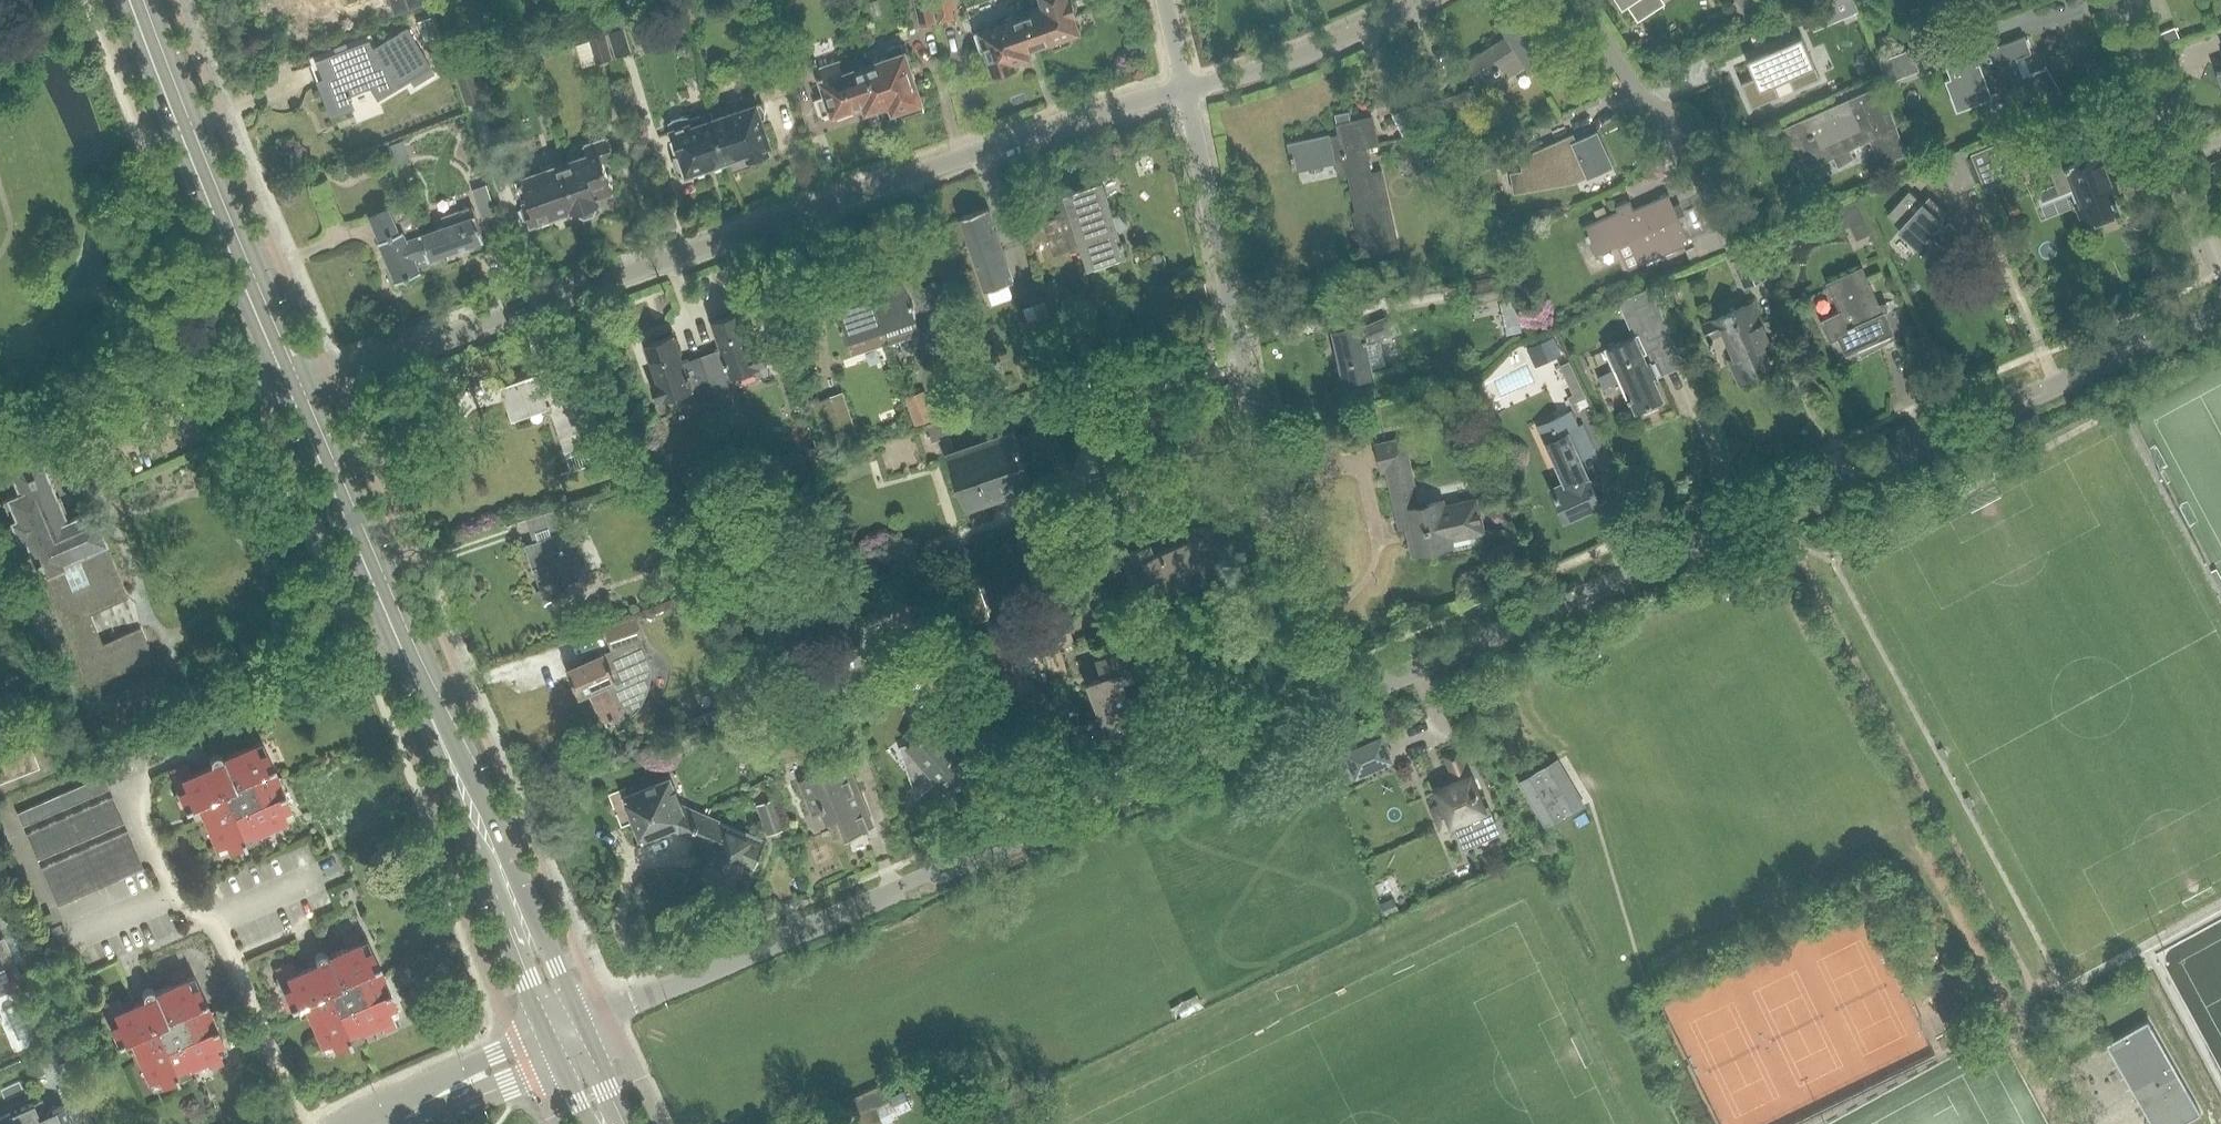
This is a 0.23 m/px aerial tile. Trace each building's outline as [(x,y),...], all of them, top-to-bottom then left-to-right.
[(423,0),(387,0),(393,21),(426,10),(423,0)] [(595,10),(609,7),(608,0),(594,0),(595,10)] [(930,0),(913,0),(919,27),(935,24),(930,0)] [(949,0),(934,0),(939,23),(954,19),(949,0)] [(1025,16),(1036,47),(1061,38),(1066,41),(1075,38),(1075,33),(1078,32),(1072,15),(1077,14),(1072,0),(1041,0),(1043,7),(1024,13),(1025,16)] [(1639,21),(1654,11),(1647,0),(1625,0),(1639,21)] [(1756,0),(1735,0),(1736,2),(1731,6),(1750,32),(1769,19),(1756,0)] [(1852,0),(1831,0),(1825,3),(1834,22),(1857,12),(1852,0)] [(629,54),(616,11),(599,16),(613,59),(629,54)] [(1508,36),(1465,63),(1477,82),(1494,72),(1495,73),(1500,71),(1504,78),(1526,64),(1527,66),(1531,72),(1549,60),(1555,57),(1527,14),(1503,29),(1508,36)] [(1025,50),(1036,47),(1025,16),(1015,19),(1015,17),(1000,22),(1001,24),(973,33),(980,52),(985,51),(994,77),(1015,70),(1013,63),(1028,58),(1025,50)] [(437,35),(430,17),(417,22),(424,40),(437,35)] [(2175,28),(2160,34),(2165,45),(2179,39),(2175,28)] [(377,99),(396,88),(430,67),(408,31),(374,51),(368,42),(311,64),(330,115),(352,106),(349,99),(351,98),(349,94),(370,86),(377,99)] [(611,59),(602,33),(587,37),(596,64),(611,59)] [(1755,77),(1741,83),(1752,108),(1779,96),(1774,84),(1789,78),(1794,90),(1821,78),(1802,36),(1748,60),(1755,77)] [(1946,78),(1958,109),(1991,97),(1989,92),(2024,78),(2033,101),(2061,91),(2048,67),(2046,68),(2047,70),(2034,75),(2027,56),(2033,54),(2027,37),(1975,57),(1969,40),(1942,50),(1951,76),(1946,78)] [(1919,72),(1911,51),(1880,64),(1888,85),(1919,72)] [(904,53),(866,66),(880,107),(883,106),(884,108),(885,109),(887,110),(889,110),(891,111),(893,111),(893,112),(921,103),(912,80),(914,78),(911,69),(909,69),(904,53)] [(880,107),(866,66),(842,74),(839,65),(818,72),(826,94),(815,98),(821,116),(831,112),(832,114),(835,113),(836,116),(851,111),(851,108),(864,104),(866,111),(880,107)] [(481,93),(474,72),(457,78),(464,99),(481,93)] [(1482,120),(1472,91),(1433,104),(1443,133),(1482,120)] [(1822,120),(1785,136),(1791,150),(1799,146),(1807,164),(1833,153),(1839,167),(1853,159),(1848,146),(1872,135),(1883,159),(1903,149),(1886,104),(1871,111),(1864,95),(1820,115),(1822,120)] [(760,103),(714,119),(728,160),(746,153),(749,162),(769,155),(767,147),(770,145),(763,124),(761,124),(759,120),(765,117),(766,108),(760,103)] [(1374,127),(1352,131),(1348,113),(1334,115),(1339,136),(1329,138),(1329,136),(1287,145),(1293,167),(1344,157),(1357,212),(1354,213),(1360,240),(1365,256),(1400,248),(1396,232),(1395,232),(1381,169),(1370,171),(1364,147),(1378,145),(1374,127)] [(728,160),(714,119),(706,122),(703,114),(689,119),(690,123),(671,130),(679,153),(673,155),(673,161),(676,170),(680,174),(686,172),(687,174),(728,160)] [(2046,200),(2074,188),(2081,205),(2077,207),(2085,228),(2122,213),(2117,202),(2114,203),(2111,195),(2119,192),(2102,149),(2075,161),(2064,133),(2024,150),(2037,180),(2046,200)] [(1521,158),(1523,173),(1510,176),(1513,194),(1575,184),(1573,174),(1585,169),(1589,179),(1613,168),(1597,135),(1577,143),(1574,136),(1534,153),(1534,156),(1521,158)] [(587,157),(564,164),(573,186),(570,187),(579,211),(580,215),(587,218),(595,215),(596,210),(595,206),(600,204),(598,198),(614,192),(604,163),(616,159),(609,138),(584,146),(587,157)] [(2001,143),(1972,154),(1985,188),(2014,176),(2001,143)] [(385,147),(377,150),(382,163),(390,160),(385,147)] [(1481,156),(1482,158),(1457,169),(1463,181),(1506,162),(1499,148),(1481,156)] [(573,186),(564,164),(563,161),(541,169),(542,172),(521,180),(529,202),(524,204),(526,207),(522,210),(526,221),(531,222),(531,224),(573,209),(575,213),(579,211),(570,187),(573,186)] [(1056,197),(1059,207),(1052,212),(1052,216),(1039,219),(1041,222),(1050,253),(1081,244),(1089,267),(1123,256),(1121,247),(1122,247),(1120,240),(1118,241),(1114,227),(1122,222),(1117,214),(1111,216),(1100,183),(1056,197)] [(490,194),(476,199),(483,219),(497,214),(490,194)] [(1618,211),(1584,226),(1588,234),(1585,235),(1588,242),(1590,241),(1596,255),(1630,241),(1641,266),(1689,244),(1668,196),(1636,210),(1631,200),(1616,207),(1618,211)] [(1908,196),(1890,215),(1902,231),(1901,232),(1942,270),(1965,245),(1953,234),(1957,229),(1949,222),(1952,218),(1931,199),(1922,209),(1908,196)] [(1857,201),(1843,208),(1851,227),(1857,241),(1872,235),(1857,201)] [(380,212),(371,216),(382,242),(381,243),(397,280),(421,271),(420,268),(430,264),(431,260),(421,234),(419,234),(407,202),(380,212)] [(2019,212),(2016,204),(2008,208),(2011,215),(2019,212)] [(445,225),(421,234),(431,260),(430,264),(446,258),(444,254),(483,239),(471,206),(442,217),(445,225)] [(989,208),(961,218),(986,291),(1014,282),(989,208)] [(1766,280),(1754,253),(1731,263),(1743,290),(1766,280)] [(1827,282),(1842,315),(1819,325),(1827,341),(1838,336),(1846,354),(1894,333),(1863,265),(1827,282)] [(871,286),(867,288),(880,326),(885,340),(918,329),(913,314),(915,314),(913,308),(916,307),(914,302),(911,302),(908,293),(913,291),(913,281),(904,281),(902,277),(871,287),(871,286)] [(1509,298),(1505,278),(1467,285),(1471,305),(1509,298)] [(836,305),(829,310),(835,318),(840,316),(844,326),(841,327),(843,332),(845,332),(847,337),(865,331),(869,346),(885,340),(880,326),(867,288),(863,289),(864,290),(834,300),(836,305)] [(1655,381),(1659,380),(1687,367),(1652,290),(1620,304),(1634,336),(1608,347),(1616,365),(1618,370),(1622,379),(1630,397),(1627,399),(1629,403),(1632,402),(1637,413),(1644,410),(1646,414),(1659,408),(1658,404),(1664,402),(1655,381)] [(1026,308),(1035,331),(1056,323),(1046,300),(1026,308)] [(1768,370),(1779,365),(1751,303),(1702,324),(1709,339),(1724,332),(1736,358),(1731,360),(1741,382),(1751,378),(1757,379),(1767,375),(1768,370)] [(719,351),(704,356),(717,395),(722,408),(733,404),(728,392),(732,390),(728,378),(768,364),(762,346),(756,348),(743,309),(731,313),(730,309),(712,315),(723,347),(718,349),(719,351)] [(989,379),(970,315),(963,317),(971,344),(967,345),(978,382),(989,379)] [(1365,344),(1391,333),(1384,318),(1361,328),(1360,324),(1332,330),(1340,364),(1336,366),(1338,378),(1343,378),(1344,380),(1371,374),(1365,344)] [(709,413),(722,408),(717,395),(704,356),(692,360),(691,358),(685,360),(674,329),(657,335),(658,339),(646,343),(659,381),(653,383),(659,401),(700,387),(709,413)] [(1553,338),(1527,350),(1536,367),(1561,355),(1553,338)] [(1042,357),(1055,353),(1052,341),(1038,345),(1042,357)] [(559,368),(503,387),(514,421),(550,409),(551,410),(553,410),(570,457),(588,451),(589,454),(603,449),(595,425),(578,376),(574,363),(559,368)] [(925,391),(906,398),(916,426),(945,415),(941,404),(931,407),(925,391)] [(854,431),(841,395),(812,405),(824,441),(854,431)] [(1560,438),(1548,443),(1566,484),(1553,490),(1565,518),(1569,516),(1570,519),(1582,513),(1581,511),(1600,503),(1590,481),(1588,482),(1579,461),(1594,454),(1582,427),(1577,429),(1571,413),(1550,422),(1555,432),(1557,431),(1560,438)] [(943,422),(929,427),(934,441),(948,436),(943,422)] [(1047,461),(1065,454),(1055,425),(1018,438),(1015,430),(949,453),(968,507),(1034,484),(1024,455),(1043,448),(1047,461)] [(86,513),(70,520),(59,496),(56,497),(43,465),(53,461),(43,437),(0,456),(0,475),(10,470),(20,493),(2,501),(19,540),(24,538),(88,687),(153,660),(140,629),(103,645),(90,615),(128,598),(92,515),(88,517),(86,513)] [(1417,456),(1413,437),(1377,445),(1383,471),(1389,470),(1401,527),(1411,525),(1417,553),(1423,552),(1429,555),(1440,553),(1444,547),(1450,546),(1449,539),(1482,532),(1475,500),(1441,507),(1439,501),(1417,505),(1407,458),(1417,456)] [(823,443),(811,448),(818,465),(830,460),(823,443)] [(1119,516),(1105,476),(1090,481),(1104,521),(1119,516)] [(567,581),(585,575),(578,554),(581,553),(572,527),(562,530),(554,509),(526,519),(527,521),(529,521),(533,533),(548,527),(551,535),(525,545),(534,571),(536,570),(542,586),(539,588),(551,602),(568,586),(567,581)] [(1154,555),(1150,545),(1122,555),(1131,581),(1148,575),(1153,591),(1200,574),(1189,542),(1154,555)] [(989,619),(979,588),(945,600),(955,631),(989,619)] [(950,640),(936,598),(909,607),(923,649),(950,640)] [(627,703),(637,711),(639,708),(642,703),(645,698),(647,692),(648,688),(650,682),(650,677),(650,671),(650,666),(649,661),(647,654),(645,651),(631,621),(606,630),(613,650),(569,668),(575,683),(573,685),(577,693),(579,693),(580,695),(591,690),(605,722),(624,714),(620,706),(627,703)] [(1013,623),(981,634),(993,668),(991,669),(997,685),(1000,684),(1012,719),(1042,708),(1032,680),(1029,681),(1022,660),(1025,659),(1013,623)] [(1041,640),(1046,655),(1056,683),(1069,678),(1059,650),(1073,645),(1068,631),(1041,640)] [(779,675),(820,662),(811,635),(771,648),(779,675)] [(1123,682),(1134,679),(1124,650),(1098,659),(1104,676),(1088,681),(1105,729),(1135,718),(1123,682)] [(950,793),(974,772),(963,760),(967,756),(960,738),(963,736),(931,699),(914,715),(929,731),(904,753),(929,782),(937,779),(950,793)] [(743,711),(724,719),(728,729),(747,722),(743,711)] [(30,742),(0,754),(0,780),(39,765),(30,742)] [(284,808),(291,805),(267,750),(260,754),(255,742),(224,756),(223,755),(222,754),(220,754),(219,754),(217,754),(216,754),(215,755),(214,756),(213,757),(212,758),(212,760),(212,761),(213,764),(194,772),(189,762),(173,769),(181,789),(179,790),(187,808),(198,802),(217,846),(227,842),(230,849),(258,836),(257,832),(288,818),(284,808)] [(1371,744),(1338,757),(1349,782),(1381,768),(1371,744)] [(1445,805),(1435,810),(1442,827),(1453,823),(1459,837),(1495,822),(1489,806),(1483,809),(1458,751),(1445,757),(1456,782),(1438,789),(1445,805)] [(876,826),(868,805),(851,761),(803,780),(815,812),(825,808),(830,820),(840,816),(848,837),(876,826)] [(1547,828),(1584,808),(1557,762),(1521,783),(1547,828)] [(23,826),(110,788),(104,775),(18,813),(23,826)] [(675,828),(701,840),(711,816),(682,803),(672,778),(627,796),(644,840),(675,828)] [(770,832),(792,824),(782,795),(759,803),(770,832)] [(27,834),(38,860),(124,823),(113,797),(27,834)] [(704,876),(732,889),(744,863),(755,867),(767,842),(711,816),(701,840),(710,862),(704,876)] [(127,830),(103,841),(108,854),(133,843),(127,830)] [(108,854),(103,841),(42,868),(47,881),(60,876),(72,870),(84,865),(96,860),(108,854)] [(108,854),(114,866),(138,856),(133,843),(108,854)] [(119,879),(114,866),(108,854),(96,860),(107,884),(119,879)] [(119,879),(124,877),(144,868),(138,856),(114,866),(119,879)] [(107,884),(96,860),(84,865),(95,890),(107,884)] [(95,890),(84,865),(72,870),(83,895),(95,890)] [(83,895),(72,870),(60,876),(70,900),(83,895)] [(60,876),(47,881),(58,905),(70,900),(60,876)] [(1392,900),(1382,904),(1387,916),(1397,912),(1392,900)] [(304,1001),(323,1044),(333,1039),(337,1047),(364,1035),(362,1031),(382,1022),(386,1031),(398,1026),(390,1007),(397,1004),(372,948),(365,951),(356,931),(345,937),(349,946),(328,955),(328,954),(327,953),(325,952),(324,952),(323,952),(321,952),(320,952),(319,953),(318,954),(317,956),(317,957),(317,958),(318,960),(319,963),(299,971),(294,961),(278,968),(282,978),(286,988),(284,989),(291,1006),(304,1001)] [(13,988),(10,981),(22,975),(6,936),(0,939),(0,994),(13,988)] [(224,1063),(216,1044),(224,1041),(200,985),(193,989),(184,968),(172,973),(176,983),(157,991),(156,990),(155,989),(153,988),(152,988),(150,988),(149,988),(148,988),(146,989),(145,990),(145,992),(144,993),(144,994),(144,996),(145,999),(125,1008),(121,997),(104,1004),(113,1023),(110,1024),(118,1042),(131,1037),(149,1080),(161,1075),(164,1083),(192,1072),(190,1066),(208,1059),(213,1068),(224,1063)] [(2150,1023),(2110,1046),(2154,1123),(2186,1123),(2202,1115),(2150,1023)] [(887,1081),(852,1099),(865,1123),(890,1123),(903,1117),(900,1112),(916,1103),(909,1088),(895,1095),(887,1081)] [(63,1106),(49,1112),(43,1099),(0,1118),(0,1123),(71,1123),(63,1106)]
